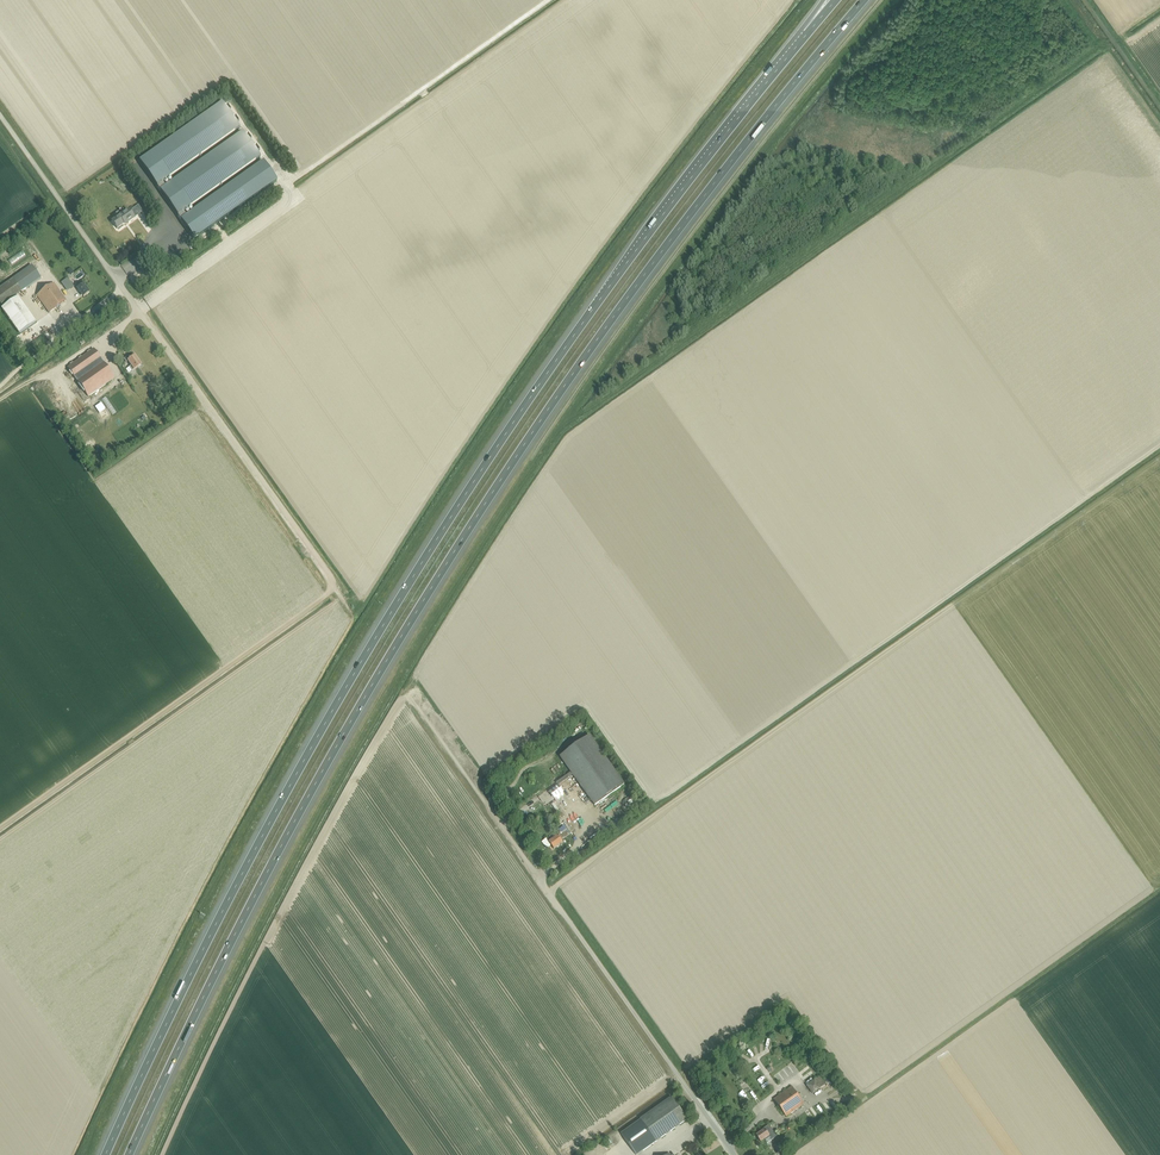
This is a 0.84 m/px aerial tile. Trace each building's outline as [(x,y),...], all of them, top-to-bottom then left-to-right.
[(222,103),(139,162),(156,187),(239,128),(222,103)] [(736,115),(743,107),(740,105),(734,113),(736,115)] [(242,133),(160,191),(177,216),(260,158),(242,133)] [(263,162),(180,221),(194,240),(277,181),(263,162)] [(112,222),(117,229),(118,228),(119,230),(123,226),(122,225),(123,224),(127,222),(128,223),(134,219),(134,218),(136,216),(131,210),(129,211),(128,210),(125,212),(117,217),(112,222)] [(0,288),(0,304),(1,306),(41,278),(32,266),(13,280),(13,279),(0,288)] [(89,293),(83,284),(81,281),(76,284),(78,287),(77,288),(83,297),(89,293)] [(67,291),(72,287),(69,282),(63,286),(67,291)] [(49,313),(66,301),(54,283),(37,296),(49,313)] [(35,323),(16,296),(11,299),(12,301),(1,308),(20,334),(35,323)] [(88,396),(114,378),(93,349),(67,367),(88,396)] [(134,370),(141,365),(135,356),(132,357),(130,354),(123,359),(126,362),(128,361),(131,366),(129,367),(132,371),(134,370)] [(595,805),(624,784),(589,736),(560,756),(595,805)] [(554,789),(556,794),(565,791),(563,786),(554,789)] [(580,807),(577,809),(584,821),(587,819),(580,807)] [(564,838),(570,834),(567,830),(561,834),(559,831),(556,834),(557,835),(549,842),(554,849),(563,842),(561,840),(564,838)] [(819,1077),(807,1086),(812,1094),(824,1085),(819,1077)] [(791,1087),(774,1099),(786,1116),(804,1104),(791,1087)] [(641,1119),(656,1141),(687,1119),(672,1097),(641,1119)] [(656,1141),(641,1119),(621,1133),(636,1154),(656,1141)] [(760,1142),(764,1139),(767,1143),(777,1136),(769,1125),(763,1128),(764,1129),(756,1135),(760,1142)]
